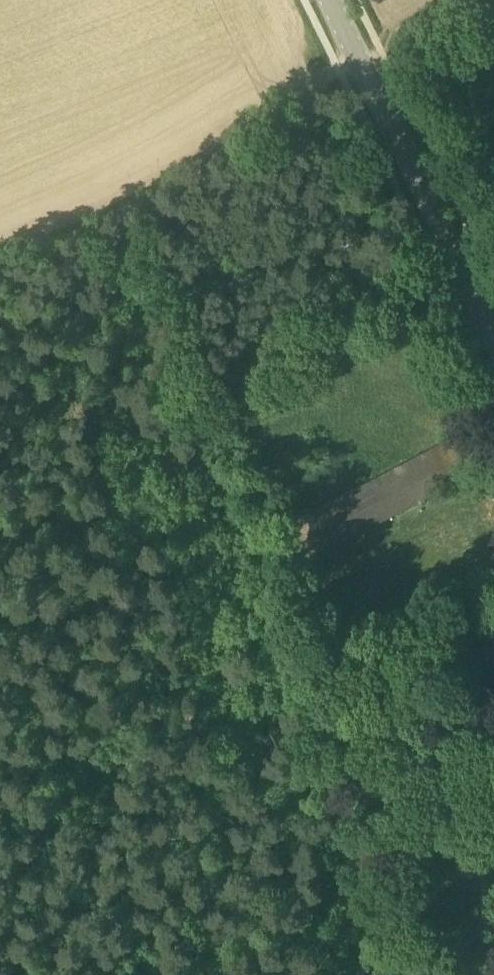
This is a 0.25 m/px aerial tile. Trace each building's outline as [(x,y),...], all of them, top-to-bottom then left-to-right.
[(474,471),(456,435),(278,529),(297,565),(474,471)] [(478,627),(493,660),(493,620),(478,627)]
